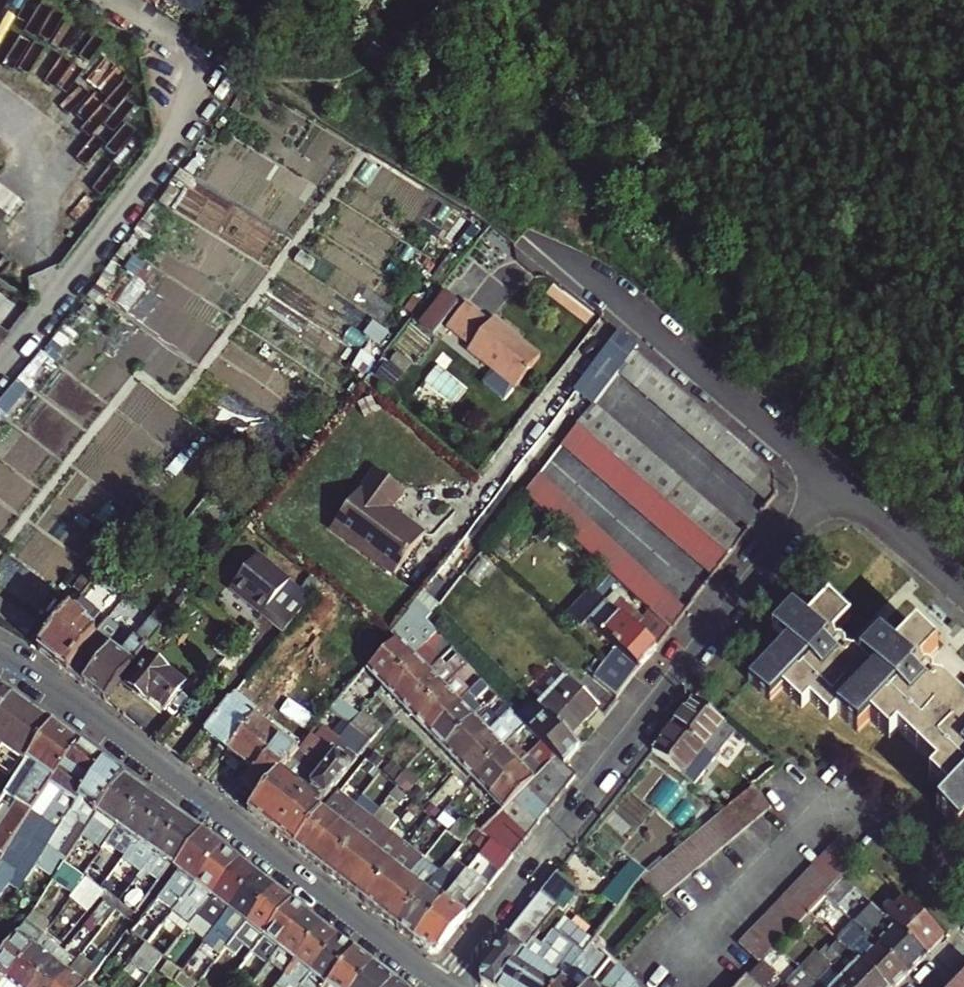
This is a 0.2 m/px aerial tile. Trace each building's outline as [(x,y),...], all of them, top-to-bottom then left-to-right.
[(154,8),(159,0),(140,0),(154,8)] [(194,19),(205,0),(161,0),(194,19)] [(4,221),(16,204),(0,193),(0,218),(4,221)] [(513,391),(537,360),(489,321),(486,325),(461,306),(442,329),(467,348),(464,352),(513,391)] [(586,390),(597,400),(602,394),(605,390),(615,378),(633,355),(635,351),(623,341),(586,390)] [(615,378),(768,509),(774,501),(772,475),(633,355),(615,378)] [(590,409),(575,429),(727,561),(743,540),(590,409)] [(727,561),(575,429),(558,450),(711,581),(727,561)] [(390,574),(417,532),(382,510),(397,487),(368,469),(326,532),(390,574)] [(522,497),(648,612),(671,633),(686,612),(538,476),(522,497)] [(279,632),(305,596),(251,558),(225,594),(279,632)] [(671,633),(648,612),(640,621),(611,595),(585,626),(616,652),(640,672),(644,667),(671,633)] [(435,637),(423,624),(428,617),(412,604),(389,634),(395,641),(366,668),(383,686),(424,647),(435,637)] [(793,621),(781,636),(774,631),(769,636),(783,649),(746,689),(767,710),(780,696),(787,689),(809,709),(816,701),(836,720),(858,741),(870,728),(876,721),(896,740),(904,731),(944,769),(937,777),(957,796),(950,804),(938,817),(959,837),(963,832),(963,716),(946,700),(940,707),(932,699),(930,697),(929,695),(927,690),(924,687),(921,685),(917,685),(912,680),(928,663),(907,644),(891,661),(876,647),(856,667),(851,674),(843,667),(839,663),(839,660),(838,657),(837,655),(834,654),(831,653),(828,653),(824,649),(847,625),(825,605),(802,629),(793,621)] [(65,608),(33,650),(63,673),(92,635),(81,627),(84,623),(65,608)] [(171,613),(167,610),(154,627),(158,630),(171,613)] [(788,616),(774,631),(781,636),(793,621),(788,616)] [(105,619),(92,635),(63,673),(102,702),(116,684),(137,657),(158,630),(154,627),(144,620),(130,638),(119,630),(105,619)] [(237,639),(225,630),(209,652),(221,661),(237,639)] [(383,686),(398,702),(440,663),(452,651),(444,642),(437,635),(435,637),(424,647),(383,686)] [(934,656),(914,637),(907,644),(928,663),(934,656)] [(616,652),(604,668),(594,681),(617,700),(640,672),(616,652)] [(116,684),(124,690),(142,703),(144,701),(164,716),(182,692),(144,663),(137,657),(116,684)] [(440,663),(398,702),(400,704),(408,712),(413,717),(453,679),(460,673),(467,666),(459,659),(446,671),(440,663)] [(849,660),(843,667),(851,674),(856,667),(849,660)] [(453,679),(413,717),(421,726),(428,733),(468,695),(461,687),(474,674),(467,666),(460,673),(453,679)] [(541,713),(547,719),(568,740),(598,710),(570,683),(565,679),(536,708),(541,713)] [(488,689),(482,682),(468,695),(428,733),(443,749),(482,712),(473,703),(488,689)] [(801,717),(809,709),(787,689),(780,696),(801,717)] [(938,692),(932,699),(940,707),(946,700),(938,692)] [(47,725),(7,696),(0,707),(0,747),(5,739),(15,746),(0,769),(0,795),(47,725)] [(227,755),(255,719),(257,716),(233,697),(204,737),(227,755)] [(492,703),(507,719),(512,714),(498,698),(492,703)] [(358,718),(336,701),(328,712),(350,729),(358,718)] [(829,728),(836,720),(816,701),(809,709),(829,728)] [(672,729),(713,762),(717,765),(725,756),(712,746),(726,729),(693,702),(672,729)] [(458,764),(488,736),(497,728),(482,712),(443,749),(458,764)] [(381,729),(362,714),(358,718),(350,729),(354,732),(370,744),(381,729)] [(497,728),(488,736),(458,764),(474,781),(528,729),(512,714),(507,719),(497,728)] [(291,759),(296,752),(255,719),(227,755),(254,775),(242,790),(258,802),(291,759)] [(568,740),(547,719),(537,729),(532,734),(542,744),(558,761),(565,769),(579,751),(568,740)] [(890,747),(896,740),(876,721),(870,728),(890,747)] [(76,745),(47,725),(0,795),(0,859),(76,745)] [(532,734),(528,729),(474,781),(489,796),(527,759),(518,750),(526,743),(534,752),(542,744),(532,734)] [(651,756),(699,794),(712,777),(725,787),(731,780),(712,764),(713,762),(672,729),(651,756)] [(354,732),(340,749),(357,761),(370,744),(354,732)] [(558,761),(542,744),(534,752),(527,759),(489,796),(505,813),(512,806),(522,796),(534,784),(546,773),(558,761)] [(40,853),(49,839),(101,764),(76,745),(0,859),(0,861),(23,878),(40,853)] [(357,761),(340,749),(317,779),(314,784),(330,797),(357,761)] [(314,784),(317,779),(291,759),(258,802),(248,815),(293,849),(295,851),(323,814),(321,812),(320,811),(330,797),(314,784)] [(558,761),(546,773),(568,791),(577,781),(565,769),(558,761)] [(88,824),(95,813),(121,778),(101,764),(49,839),(60,848),(69,853),(76,843),(88,824)] [(546,773),(534,784),(558,804),(568,791),(546,773)] [(950,804),(957,796),(937,777),(929,785),(950,804)] [(116,828),(142,793),(121,778),(95,813),(116,828)] [(558,804),(534,784),(522,796),(548,817),(558,804)] [(415,805),(398,791),(392,798),(409,812),(415,805)] [(773,812),(755,792),(641,884),(659,906),(773,812)] [(134,849),(138,844),(135,842),(160,806),(142,793),(116,828),(105,844),(124,857),(128,850),(134,849)] [(313,865),(355,809),(340,798),(337,795),(323,814),(295,851),(313,865)] [(522,796),(512,806),(539,828),(548,817),(522,796)] [(135,842),(138,844),(152,855),(179,820),(160,806),(135,842)] [(539,828),(512,806),(505,813),(501,817),(530,840),(539,828)] [(373,822),(355,809),(313,865),(330,878),(373,822)] [(382,811),(373,822),(330,878),(348,892),(391,836),(400,824),(382,811)] [(530,840),(501,817),(480,837),(491,846),(513,862),(530,840)] [(179,820),(152,855),(134,880),(138,883),(146,873),(157,882),(169,867),(170,868),(172,869),(198,833),(197,833),(179,820)] [(475,833),(462,823),(460,825),(451,836),(464,847),(473,836),(475,833)] [(98,832),(88,824),(76,843),(85,850),(98,832)] [(170,911),(218,849),(198,834),(198,833),(172,869),(173,870),(175,872),(162,890),(155,900),(170,911)] [(464,847),(451,836),(448,833),(440,842),(458,856),(464,847)] [(408,849),(391,836),(348,892),(365,905),(408,849)] [(846,882),(864,864),(843,844),(742,951),(762,971),(764,968),(796,935),(813,917),(829,901),(846,882)] [(502,876),(513,862),(491,846),(481,860),(502,876)] [(192,918),(235,862),(218,849),(170,911),(187,924),(189,922),(192,918)] [(425,861),(408,849),(365,905),(381,917),(425,861)] [(399,931),(443,875),(425,861),(381,917),(399,931)] [(254,877),(235,862),(192,918),(211,932),(254,877)] [(81,877),(62,863),(56,873),(74,887),(81,877)] [(650,875),(635,864),(621,880),(635,890),(640,883),(650,875)] [(446,877),(443,875),(399,931),(416,944),(461,886),(447,876),(446,877)] [(469,876),(461,886),(416,944),(431,956),(440,954),(489,892),(469,876)] [(480,975),(481,986),(497,986),(535,944),(545,931),(561,911),(564,913),(580,893),(558,876),(542,896),(480,975)] [(88,882),(81,877),(74,887),(65,900),(83,913),(90,905),(78,896),(88,882)] [(254,877),(211,932),(201,945),(219,959),(225,951),(272,890),(254,877)] [(78,896),(90,905),(101,892),(88,882),(78,896)] [(829,901),(839,911),(857,892),(846,882),(829,901)] [(106,889),(103,893),(116,903),(120,899),(106,889)] [(243,965),(290,905),(272,890),(225,951),(234,957),(243,965)] [(101,903),(96,909),(106,917),(111,911),(101,903)] [(268,965),(306,917),(290,905),(243,965),(235,975),(251,986),(268,965)] [(889,923),(929,962),(946,943),(918,916),(906,905),(889,923)] [(889,923),(880,915),(863,933),(912,979),(929,962),(889,923)] [(322,929),(306,917),(268,965),(283,977),(322,929)] [(820,924),(813,917),(796,935),(803,942),(820,924)] [(41,933),(25,919),(14,935),(0,952),(0,986),(5,980),(29,949),(41,933)] [(566,925),(555,938),(582,960),(591,947),(592,946),(566,925)] [(863,933),(856,926),(846,936),(854,943),(847,950),(885,986),(904,986),(912,979),(863,933)] [(174,941),(157,929),(143,946),(160,959),(174,941)] [(322,929),(283,977),(275,986),(285,986),(289,982),(295,986),(302,986),(338,942),(322,929)] [(51,959),(47,956),(37,948),(46,936),(41,933),(29,949),(5,980),(0,986),(28,986),(51,959)] [(129,936),(119,949),(133,959),(143,946),(129,936)] [(535,944),(497,986),(561,986),(582,960),(555,938),(545,952),(535,944)] [(354,954),(338,942),(302,986),(327,986),(354,954)] [(160,959),(143,946),(133,959),(131,962),(148,975),(160,959)] [(610,964),(602,957),(591,947),(582,960),(561,986),(593,986),(610,964)] [(849,986),(885,986),(847,950),(830,968),(849,986)] [(53,986),(81,986),(83,984),(105,957),(97,951),(87,964),(76,978),(66,971),(53,986)] [(234,957),(225,951),(219,959),(213,966),(221,973),(234,957)] [(327,986),(362,986),(375,970),(354,954),(327,986)] [(66,971),(74,960),(69,956),(61,967),(52,960),(51,959),(28,986),(53,986),(66,971)] [(77,956),(74,960),(66,971),(76,978),(87,964),(77,956)] [(822,961),(806,977),(817,986),(849,986),(830,968),(822,961)] [(179,973),(164,962),(158,970),(173,982),(179,973)] [(593,986),(625,986),(629,982),(617,971),(610,964),(593,986)] [(762,971),(749,984),(751,986),(768,986),(775,979),(764,968),(762,971)] [(362,986),(396,986),(375,970),(362,986)] [(179,973),(173,982),(180,986),(197,986),(179,973)] [(806,977),(796,986),(817,986),(806,977)]
